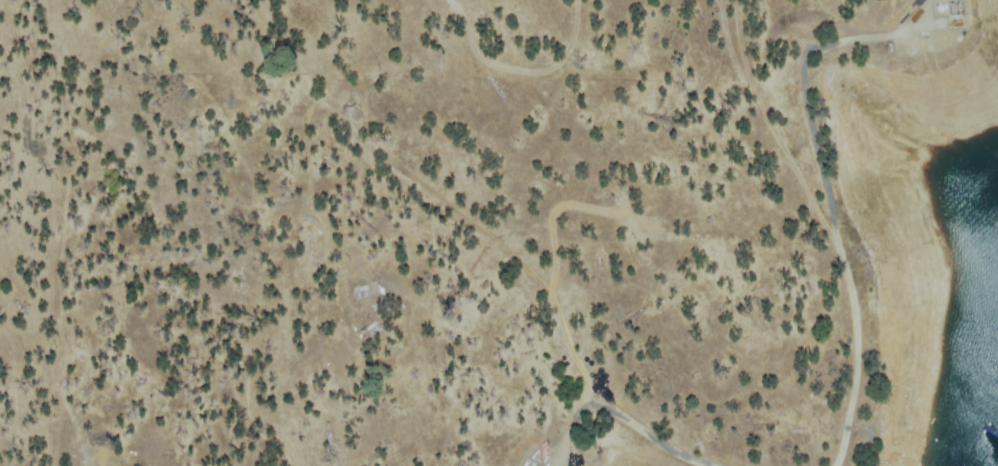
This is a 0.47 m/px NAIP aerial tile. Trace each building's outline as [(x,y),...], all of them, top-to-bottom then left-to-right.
[(950,3),(961,4),(961,16),(950,15),(950,3)]
